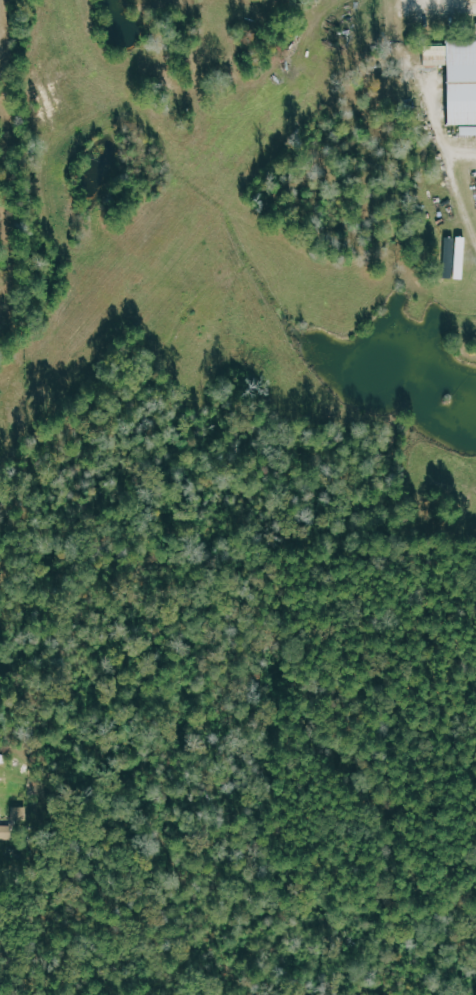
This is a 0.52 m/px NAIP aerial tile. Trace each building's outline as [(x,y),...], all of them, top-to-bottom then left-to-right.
[(475,21),(475,41),(441,41),(441,46),(423,47),(423,64),(430,64),(430,50),(439,50),(440,125),(475,125),(475,21)] [(475,135),(475,127),(458,127),(458,135),(475,135)] [(457,282),(461,241),(441,239),(438,280),(457,282)] [(0,778),(0,790),(13,790),(13,777),(0,778)]
